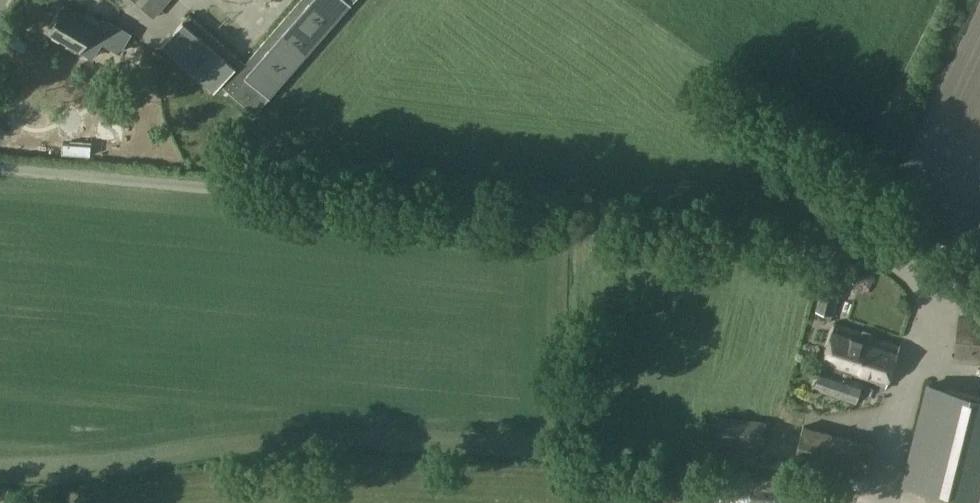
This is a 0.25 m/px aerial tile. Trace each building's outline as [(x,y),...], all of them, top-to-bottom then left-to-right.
[(90,3),(83,0),(74,0),(70,8),(85,15),(90,3)] [(244,64),(188,15),(161,46),(213,92),(220,84),(255,115),(355,0),(301,0),(244,64)] [(66,6),(51,33),(88,54),(98,37),(118,49),(127,34),(108,24),(106,27),(96,22),(98,20),(86,14),(84,17),(66,6)] [(833,316),(841,282),(824,278),(816,311),(833,316)] [(836,324),(821,368),(873,386),(884,389),(899,345),(836,324)] [(873,386),(821,368),(815,387),(855,401),(858,392),(870,395),(873,386)] [(927,384),(904,484),(963,498),(962,502),(979,502),(979,396),(927,384)] [(714,444),(762,448),(766,421),(718,416),(714,444)] [(794,462),(847,475),(865,479),(874,443),(803,425),(794,462)]
